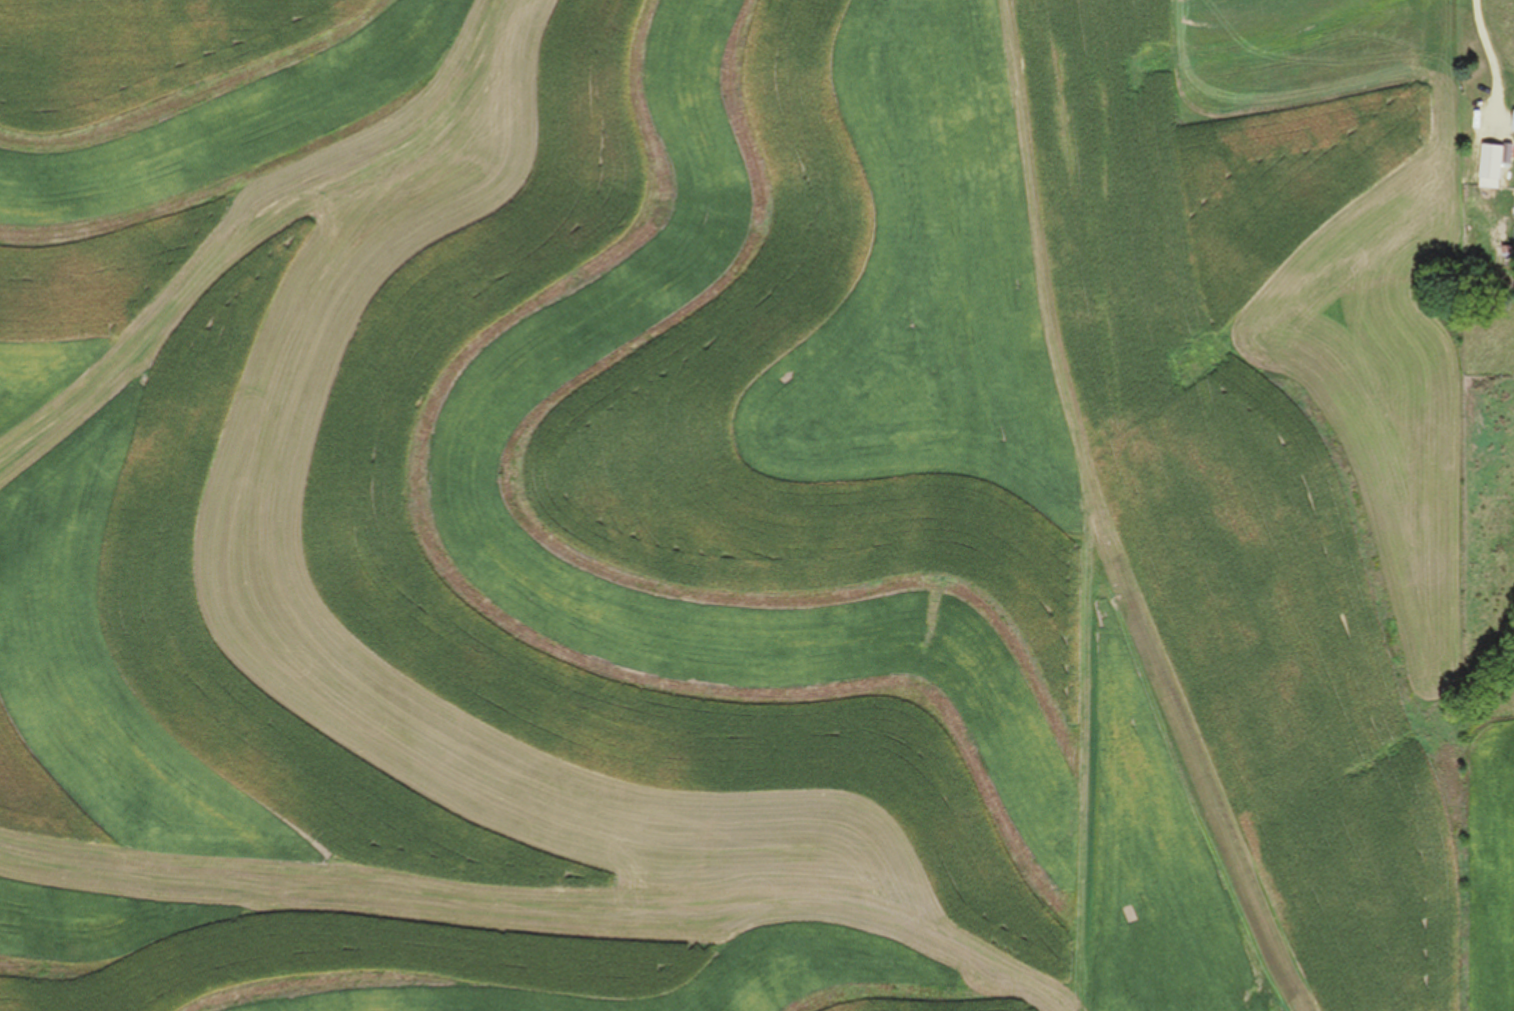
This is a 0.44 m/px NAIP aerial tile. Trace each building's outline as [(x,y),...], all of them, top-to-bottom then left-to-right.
[(1500,190),(1502,147),(1479,146),(1477,189),(1500,190)]
